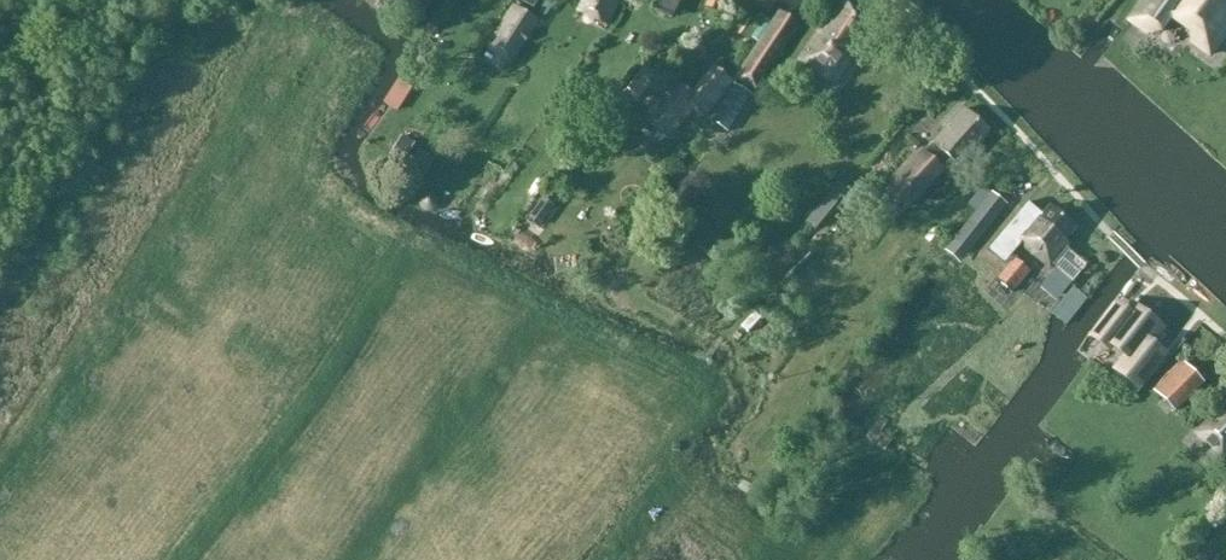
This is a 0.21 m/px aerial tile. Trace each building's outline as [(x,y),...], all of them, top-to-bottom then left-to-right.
[(578,14),(607,27),(620,0),(584,0),(578,14)] [(652,4),(672,13),(678,0),(654,0),(652,4)] [(704,2),(720,11),(726,0),(706,0),(704,2)] [(1129,25),(1147,38),(1161,36),(1172,20),(1189,32),(1191,46),(1209,59),(1225,36),(1225,0),(1147,0),(1129,25)] [(513,5),(486,48),(489,50),(487,51),(511,66),(539,22),(513,5)] [(852,50),(870,24),(845,6),(825,33),(823,32),(801,63),(833,86),(856,53),(852,50)] [(734,79),(736,80),(757,92),(800,27),(796,25),(778,17),(774,23),(734,79)] [(665,139),(692,110),(705,121),(734,83),(713,66),(690,96),(681,87),(664,106),(661,103),(645,121),(665,139)] [(734,87),(710,122),(726,132),(750,97),(734,87)] [(964,110),(898,182),(916,198),(950,161),(957,167),(989,133),(964,110)] [(408,165),(429,175),(436,159),(415,150),(408,165)] [(847,192),(837,184),(815,213),(824,221),(847,192)] [(966,225),(954,242),(969,255),(982,238),(1008,206),(994,193),(966,225)] [(988,253),(1003,266),(1022,245),(1050,269),(1069,248),(1064,244),(1077,229),(1051,207),(1042,218),(1028,205),(988,253)] [(1031,273),(1014,261),(996,281),(1013,295),(1031,273)] [(1173,349),(1134,318),(1104,354),(1125,370),(1117,380),(1134,394),(1173,349)] [(1154,393),(1175,414),(1204,384),(1183,364),(1154,393)] [(1195,434),(1223,464),(1225,461),(1225,406),(1195,434)]
